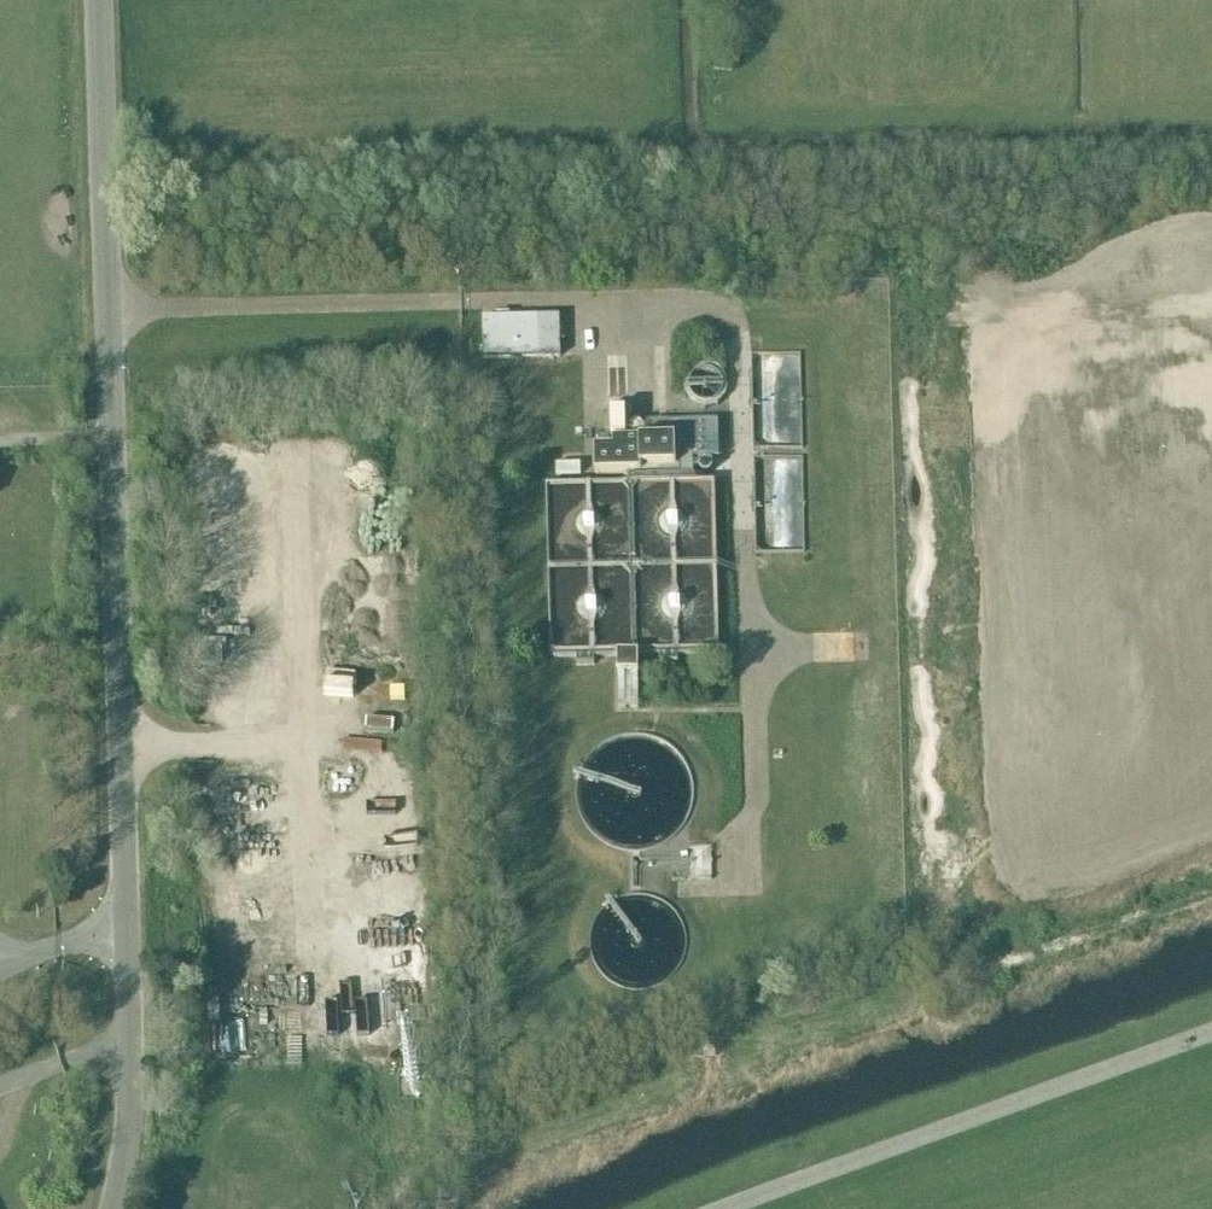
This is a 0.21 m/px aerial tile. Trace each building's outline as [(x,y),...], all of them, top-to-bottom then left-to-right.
[(559,317),(538,317),(482,319),(483,358),(560,356),(559,317)] [(628,474),(628,483),(632,483),(632,476),(682,476),(682,473),(693,472),(693,458),(719,458),(718,422),(647,423),(647,450),(595,451),(595,475),(628,474)] [(797,545),(810,544),(806,458),(793,459),(797,545)] [(638,657),(618,657),(619,708),(639,707),(638,657)] [(712,879),(711,844),(689,845),(690,880),(712,879)]
